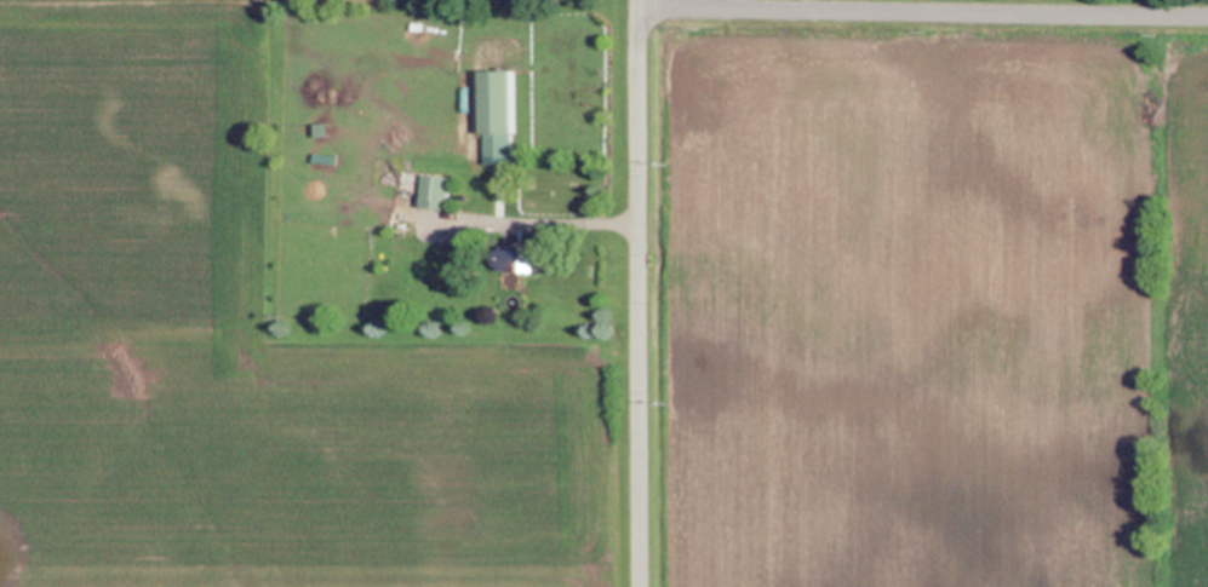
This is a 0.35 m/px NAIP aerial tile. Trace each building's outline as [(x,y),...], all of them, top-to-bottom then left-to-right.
[(485,131),(482,131),(482,70),(486,70),(513,70),(516,70),(515,132),(513,131),(513,162),(485,162),(485,131)] [(328,133),(316,133),(316,122),(328,122),(328,133)] [(314,160),(314,152),(336,154),(334,162),(314,160)] [(450,208),(423,205),(426,174),(453,177),(450,208)] [(521,270),(503,270),(499,270),(499,244),(521,244),(521,238),(537,238),(537,249),(545,249),(545,267),(538,267),(538,269),(521,270)] [(503,270),(521,270),(521,282),(517,282),(517,287),(508,287),(506,282),(504,282),(504,271),(503,270)] [(511,294),(513,294),(514,294),(515,294),(515,295),(516,295),(517,297),(517,298),(519,298),(519,299),(519,300),(519,301),(519,303),(517,303),(517,304),(516,305),(515,306),(514,306),(513,306),(511,306),(510,306),(509,306),(508,305),(506,304),(506,303),(505,303),(505,301),(505,300),(505,299),(505,298),(506,298),(506,297),(508,295),(509,295),(509,294),(510,294),(511,294)]
